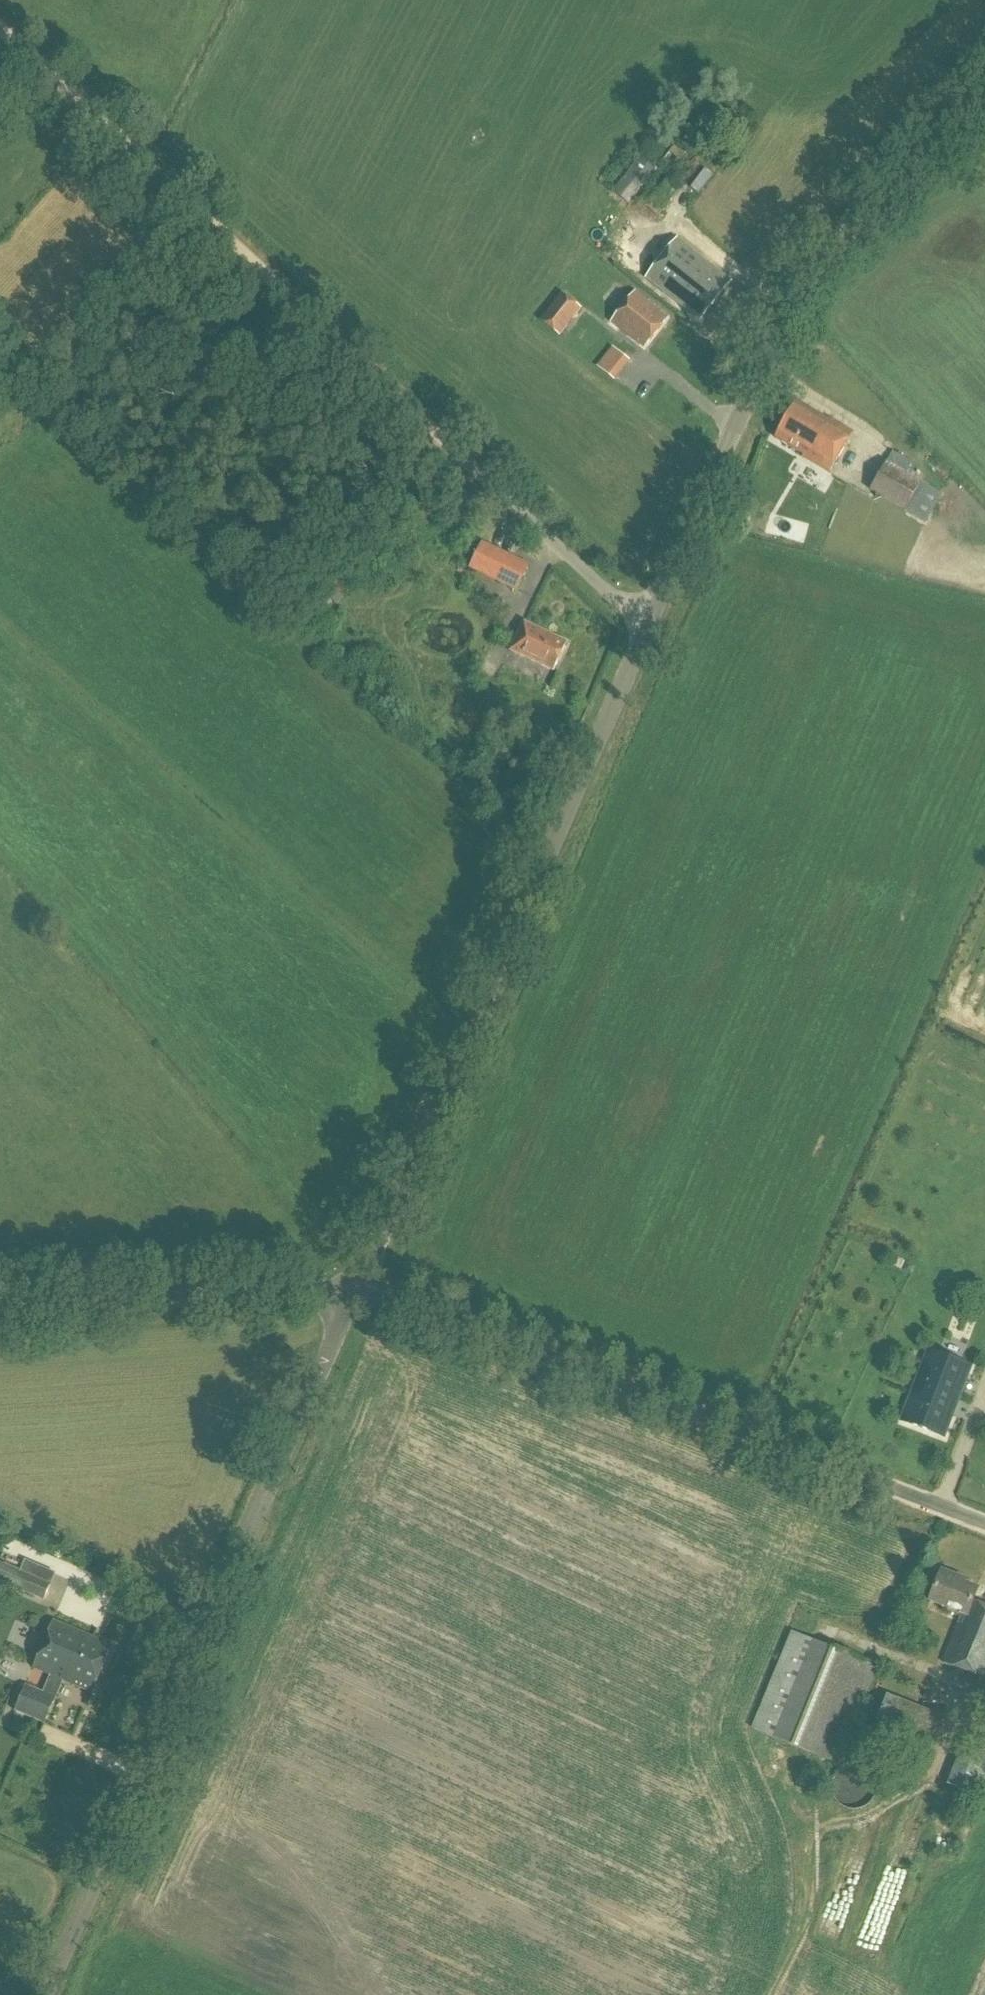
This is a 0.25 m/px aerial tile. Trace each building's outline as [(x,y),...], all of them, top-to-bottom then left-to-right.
[(662,161),(675,171),(687,157),(673,146),(662,161)] [(633,199),(655,215),(677,187),(639,157),(611,192),(628,205),(633,199)] [(647,278),(701,320),(731,283),(677,240),(647,278)] [(540,322),(560,337),(582,308),(561,293),(540,322)] [(612,322),(643,346),(666,318),(635,293),(612,322)] [(613,346),(597,366),(616,381),(631,361),(613,346)] [(803,457),(830,473),(853,433),(830,419),(829,421),(797,402),(775,439),(804,456),(803,457)] [(896,506),(926,523),(942,496),(905,473),(911,463),(894,452),(871,490),(883,498),(878,506),(892,514),(896,506)] [(484,543),(472,569),(515,590),(527,564),(484,543)] [(511,651),(553,671),(567,644),(525,623),(511,651)] [(914,1268),(907,1265),(904,1271),(911,1275),(914,1268)] [(902,1420),(944,1436),(971,1368),(929,1351),(902,1420)] [(44,1600),(56,1573),(25,1560),(21,1571),(0,1563),(0,1582),(44,1600)] [(984,1679),(984,1606),(973,1601),(978,1589),(957,1580),(958,1577),(942,1571),(930,1601),(963,1614),(944,1663),(984,1679)] [(15,1712),(45,1724),(63,1681),(93,1694),(113,1646),(54,1621),(34,1669),(49,1675),(42,1692),(26,1686),(15,1712)] [(753,1730),(838,1764),(878,1666),(813,1641),(793,1632),(753,1730)] [(866,1745),(922,1768),(942,1718),(887,1695),(866,1745)] [(982,1798),(984,1791),(984,1752),(962,1744),(945,1785),(982,1798)] [(832,1788),(832,1790),(833,1792),(833,1794),(834,1796),(835,1798),(836,1800),(837,1801),(838,1803),(839,1804),(841,1805),(844,1807),(848,1809),(852,1810),(856,1810),(857,1810),(859,1809),(863,1808),(867,1806),(870,1804),(872,1801),(874,1800),(875,1798),(875,1796),(876,1794),(877,1792),(877,1791),(877,1789),(877,1787),(877,1785),(877,1783),(876,1781),(876,1779),(875,1777),(874,1775),(873,1774),(871,1772),(870,1771),(869,1770),(867,1768),(865,1767),(863,1767),(862,1766),(858,1765),(856,1765),(852,1765),(850,1765),(848,1766),(844,1767),(843,1768),(841,1769),(839,1771),(838,1772),(837,1774),(836,1775),(835,1777),(834,1779),(833,1781),(833,1782),(832,1784),(832,1786),(832,1788)]
